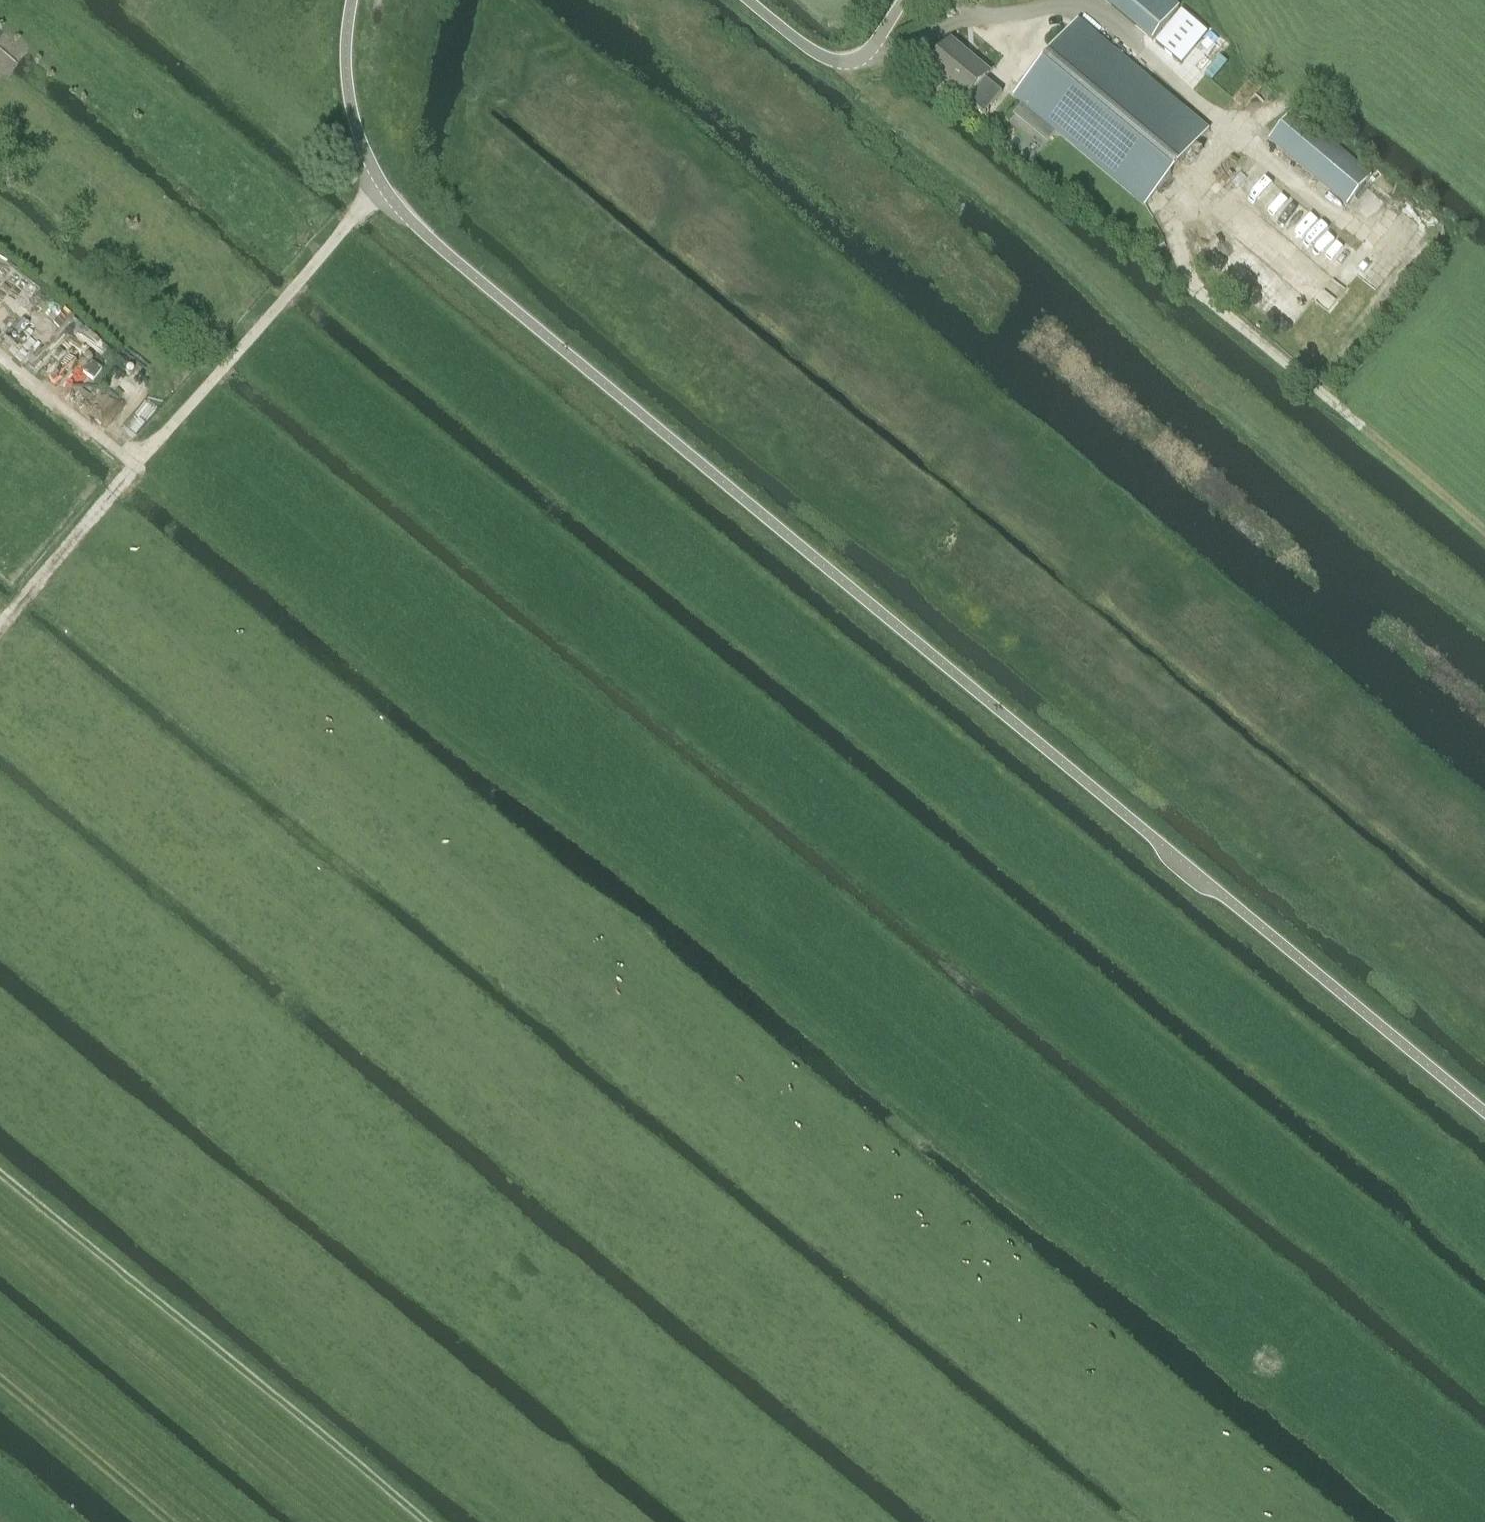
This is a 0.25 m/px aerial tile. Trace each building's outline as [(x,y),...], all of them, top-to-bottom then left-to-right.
[(1179,47),(1196,26),(1177,10),(1178,8),(1168,0),(1105,0),(1152,40),(1159,31),(1179,47)] [(1143,208),(1207,131),(1077,22),(1013,99),(1143,208)] [(984,114),(1003,93),(986,78),(990,74),(951,42),(927,71),(965,103),(968,100),(984,114)] [(1267,141),(1298,168),(1344,207),(1369,178),(1291,113),(1267,141)]
